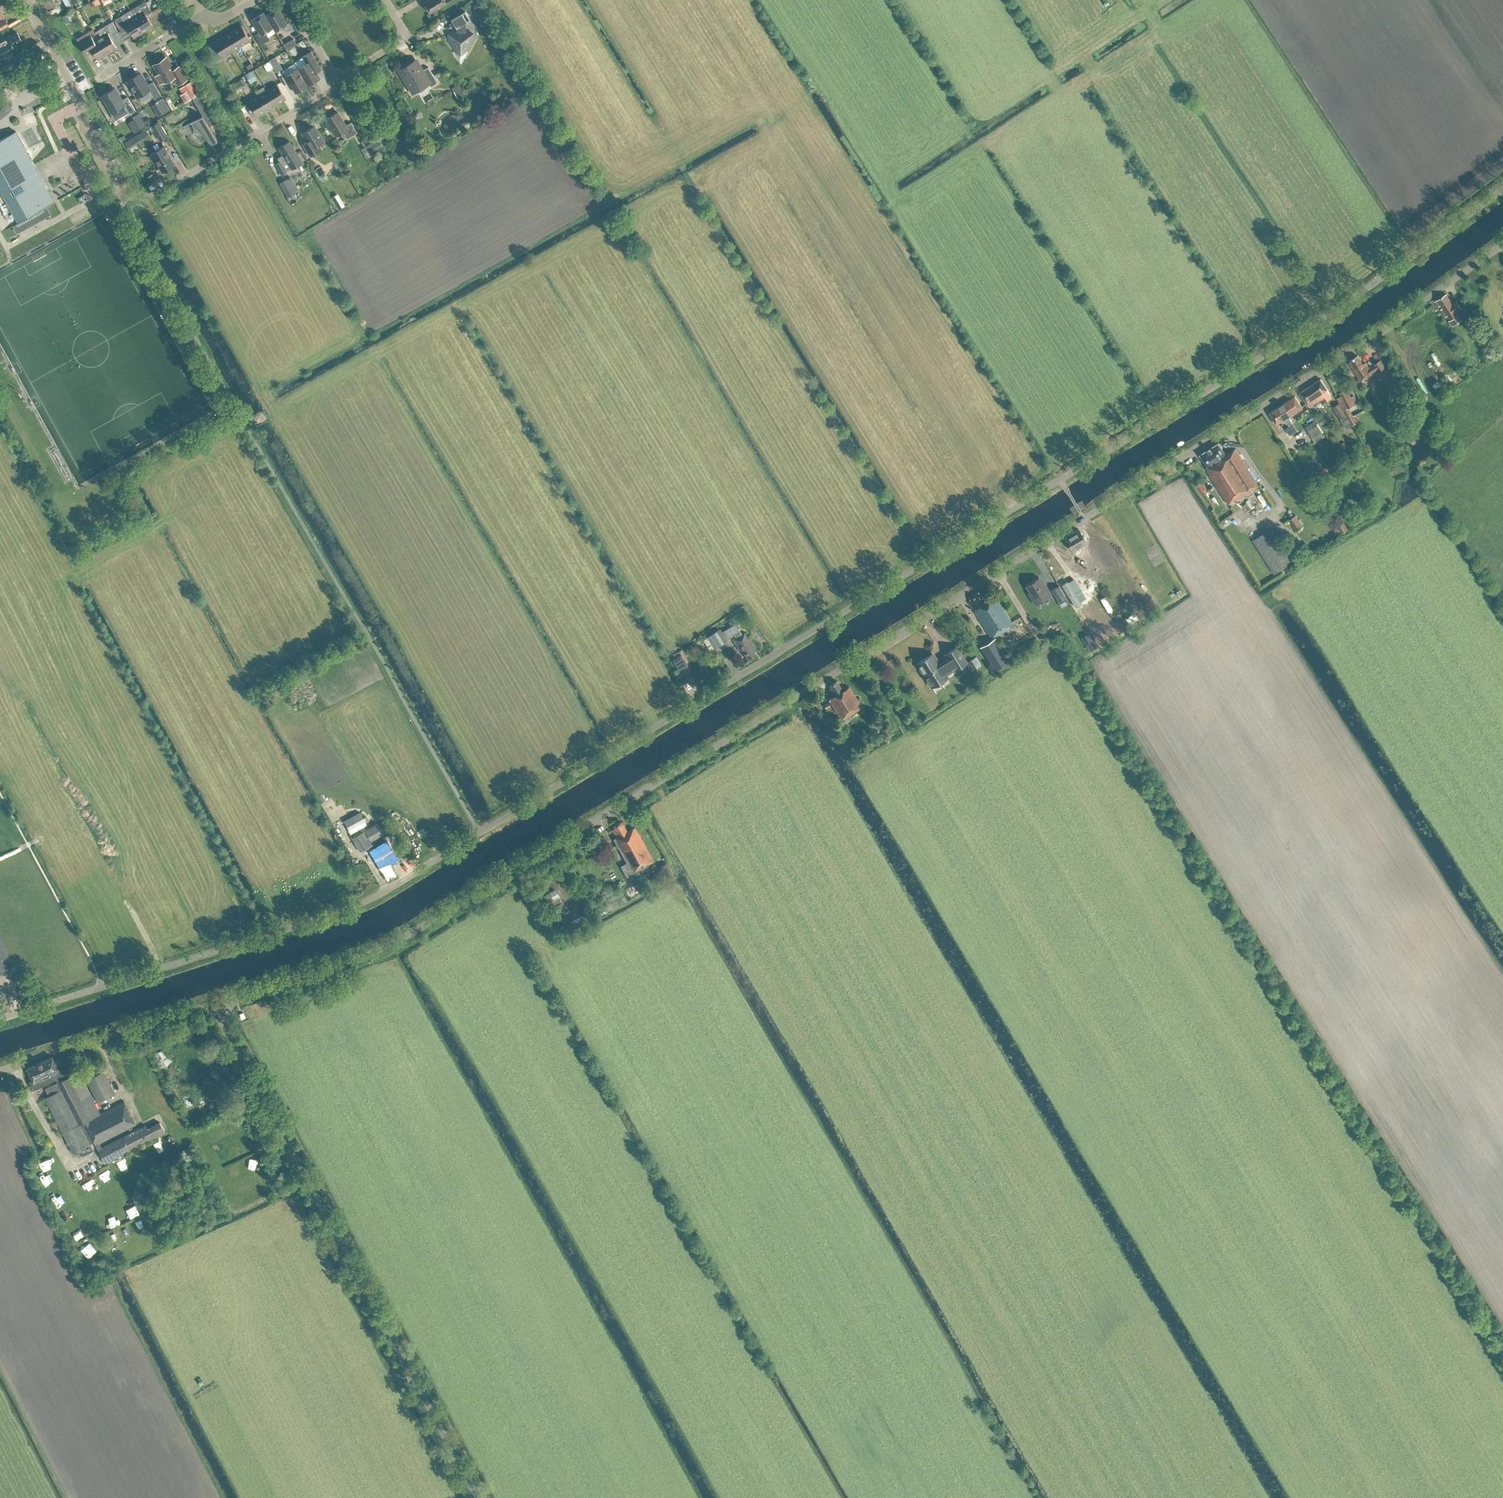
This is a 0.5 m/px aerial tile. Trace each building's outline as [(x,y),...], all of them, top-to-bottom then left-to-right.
[(134,15),(143,31),(153,25),(146,14),(152,11),(145,0),(130,9),(134,15)] [(446,2),(445,0),(427,0),(424,2),(430,12),(446,2)] [(286,23),(277,8),(267,14),(276,30),(283,26),(286,31),(293,27),(289,21),(286,23)] [(143,31),(134,15),(130,9),(115,19),(121,29),(127,26),(134,37),(143,31)] [(65,14),(68,21),(77,16),(74,10),(65,14)] [(465,10),(451,18),(456,27),(457,27),(457,28),(454,28),(447,40),(454,51),(460,63),(473,40),(466,28),(466,23),(465,21),(470,19),(465,10)] [(260,44),(269,38),(265,32),(272,27),(263,12),(251,19),(258,30),(253,33),(260,44)] [(0,22),(0,30),(9,25),(5,19),(0,22)] [(111,21),(94,31),(107,53),(117,47),(110,36),(118,31),(111,21)] [(232,31),(240,45),(250,39),(241,25),(232,31)] [(92,28),(76,38),(87,55),(93,51),(98,59),(107,53),(94,31),(92,28)] [(19,51),(15,44),(22,40),(17,31),(10,35),(10,33),(0,39),(0,61),(19,51)] [(231,51),(240,45),(232,31),(222,36),(231,51)] [(221,57),(231,51),(222,36),(213,42),(221,57)] [(286,49),(296,43),(293,37),(283,43),(286,49)] [(308,85),(320,78),(315,70),(321,67),(311,50),(302,56),(306,63),(298,67),(308,85)] [(173,69),(166,56),(153,64),(159,73),(154,76),(159,85),(173,76),(178,84),(187,79),(179,65),(173,69)] [(282,68),(275,56),(269,60),(276,72),(282,68)] [(422,70),(415,59),(399,68),(414,92),(429,83),(430,86),(437,82),(428,66),(422,70)] [(296,92),(307,85),(297,68),(285,75),(296,92)] [(25,69),(13,75),(16,82),(28,75),(25,69)] [(251,70),(245,74),(250,82),(256,78),(251,70)] [(147,84),(140,72),(127,80),(137,96),(138,96),(142,101),(152,95),(154,98),(161,94),(153,81),(147,84)] [(198,94),(200,92),(193,79),(191,81),(179,88),(182,93),(180,94),(184,102),(198,94)] [(267,89),(276,104),(286,98),(277,83),(267,89)] [(123,99),(115,86),(100,95),(115,120),(128,112),(129,114),(136,110),(127,96),(123,99)] [(267,110),(276,104),(267,89),(258,95),(267,110)] [(199,108),(205,105),(198,94),(192,98),(199,108)] [(257,115),(267,110),(258,95),(248,101),(257,115)] [(170,109),(163,97),(155,102),(162,114),(170,109)] [(346,125),(345,124),(337,111),(326,118),(336,135),(342,131),(347,138),(357,132),(351,122),(346,125)] [(140,128),(145,125),(138,113),(133,116),(140,128)] [(202,114),(190,122),(195,126),(197,134),(200,132),(211,142),(211,143),(217,139),(202,114)] [(160,140),(167,136),(158,120),(151,125),(160,140)] [(310,155),(319,150),(316,145),(323,140),(314,125),(302,132),(307,140),(302,143),(310,155)] [(150,135),(146,128),(124,141),(128,148),(129,148),(129,149),(132,147),(132,146),(133,146),(136,145),(135,144),(138,142),(139,143),(142,141),(141,140),(142,140),(143,140),(146,139),(145,138),(150,135)] [(34,164),(15,130),(0,139),(0,228),(1,230),(54,201),(42,178),(40,179),(36,173),(34,164)] [(383,146),(378,139),(370,143),(373,147),(371,149),(373,152),(383,146)] [(291,168),(302,162),(289,140),(278,147),(282,154),(277,157),(279,161),(275,163),(282,174),(287,171),(286,170),(291,168)] [(162,172),(175,164),(164,145),(151,153),(162,172)] [(369,148),(367,145),(361,148),(367,158),(373,154),(370,148),(369,148)] [(157,180),(153,173),(146,176),(151,184),(157,180)] [(298,189),(291,176),(288,178),(287,177),(279,182),(288,197),(296,192),(295,191),(298,189)] [(341,191),(334,195),(340,207),(347,204),(341,191)] [(1452,302),(1446,293),(1435,301),(1445,316),(1446,316),(1452,325),(1462,319),(1458,312),(1462,309),(1456,300),(1452,302)] [(1469,327),(1476,324),(1467,307),(1461,311),(1468,322),(1467,323),(1469,327)] [(1363,363),(1357,355),(1350,359),(1351,361),(1349,363),(1361,380),(1377,369),(1390,390),(1397,385),(1381,360),(1370,368),(1366,362),(1363,363)] [(1311,384),(1320,399),(1330,392),(1320,378),(1311,384)] [(1309,406),(1320,399),(1311,384),(1300,392),(1309,406)] [(1338,398),(1340,402),(1352,425),(1358,422),(1354,415),(1353,415),(1349,407),(1359,402),(1355,395),(1352,396),(1348,387),(1339,392),(1340,394),(1341,396),(1338,398)] [(1294,423),(1289,416),(1302,407),(1295,395),(1269,412),(1277,424),(1284,419),(1287,423),(1288,422),(1290,426),(1286,428),(1290,435),(1298,430),(1293,424),(1294,423)] [(1352,425),(1340,402),(1333,405),(1340,417),(1347,428),(1352,425)] [(1328,420),(1323,412),(1316,417),(1321,425),(1328,420)] [(1226,454),(1218,442),(1200,454),(1208,466),(1206,467),(1210,473),(1210,474),(1228,503),(1235,498),(1236,499),(1259,485),(1235,448),(1226,454)] [(1319,467),(1325,473),(1334,466),(1329,459),(1319,467)] [(1297,530),(1304,525),(1297,514),(1289,519),(1297,530)] [(1348,528),(1344,521),(1337,525),(1341,532),(1348,528)] [(1084,539),(1078,528),(1064,536),(1068,543),(1060,548),(1063,554),(1065,553),(1071,562),(1072,561),(1071,560),(1087,550),(1088,551),(1096,546),(1090,535),(1084,539)] [(1275,573),(1293,562),(1271,528),(1253,540),(1275,573)] [(1092,551),(1085,555),(1095,571),(1107,564),(1104,558),(1098,561),(1092,551)] [(1045,587),(1038,576),(1025,585),(1029,592),(1028,592),(1035,604),(1051,594),(1046,586),(1045,587)] [(1066,597),(1060,585),(1059,584),(1052,589),(1059,601),(1061,606),(1069,602),(1066,597)] [(995,598),(991,592),(980,599),(977,594),(969,598),(971,601),(968,602),(991,637),(998,633),(998,634),(1007,628),(1006,627),(1012,623),(996,597),(995,598)] [(1133,613),(1127,617),(1132,623),(1137,619),(1133,613)] [(742,634),(735,623),(721,631),(720,628),(708,635),(715,646),(726,640),(726,639),(734,634),(736,638),(733,639),(740,650),(742,649),(747,658),(755,653),(753,650),(756,649),(745,632),(742,634)] [(1092,640),(1087,633),(1081,637),(1085,644),(1092,640)] [(997,667),(1006,661),(1009,659),(995,637),(984,644),(997,667)] [(1086,645),(1090,651),(1096,647),(1092,640),(1086,645)] [(940,659),(935,658),(932,653),(917,662),(932,686),(947,677),(945,674),(955,667),(956,668),(966,662),(956,646),(946,652),(947,655),(940,659)] [(679,655),(677,652),(672,654),(675,658),(672,659),(679,669),(687,664),(681,654),(679,655)] [(968,661),(966,662),(971,670),(981,664),(976,656),(968,660),(968,661)] [(843,690),(836,680),(829,684),(831,687),(829,688),(833,695),(828,698),(841,719),(862,706),(849,686),(843,690)] [(615,827),(612,829),(616,836),(614,838),(627,861),(633,872),(648,864),(647,863),(654,860),(635,826),(627,830),(622,820),(613,825),(615,827)] [(385,836),(377,822),(352,837),(360,851),(372,844),(370,840),(379,835),(381,838),(385,836)] [(386,839),(369,850),(381,870),(382,870),(388,879),(396,874),(390,865),(399,860),(386,839)] [(672,873),(666,862),(659,866),(661,870),(650,877),(652,882),(656,880),(657,881),(672,873)] [(562,909),(550,915),(561,935),(573,928),(562,909)] [(14,965),(0,937),(0,972),(14,965)] [(161,1067),(172,1061),(165,1047),(154,1052),(161,1067)] [(52,1056),(28,1067),(33,1079),(30,1080),(34,1088),(56,1078),(58,1081),(46,1088),(49,1095),(45,1097),(59,1124),(73,1152),(80,1149),(83,1155),(93,1149),(90,1144),(90,1143),(95,1140),(96,1143),(100,1141),(134,1124),(136,1123),(124,1100),(100,1112),(80,1072),(69,1078),(67,1076),(66,1076),(61,1066),(58,1067),(52,1056)] [(78,1069),(75,1062),(68,1065),(71,1072),(78,1069)] [(98,1101),(115,1092),(104,1070),(86,1078),(98,1101)] [(100,1141),(96,1143),(106,1162),(165,1132),(159,1121),(147,1127),(146,1125),(103,1147),(100,1141)]
